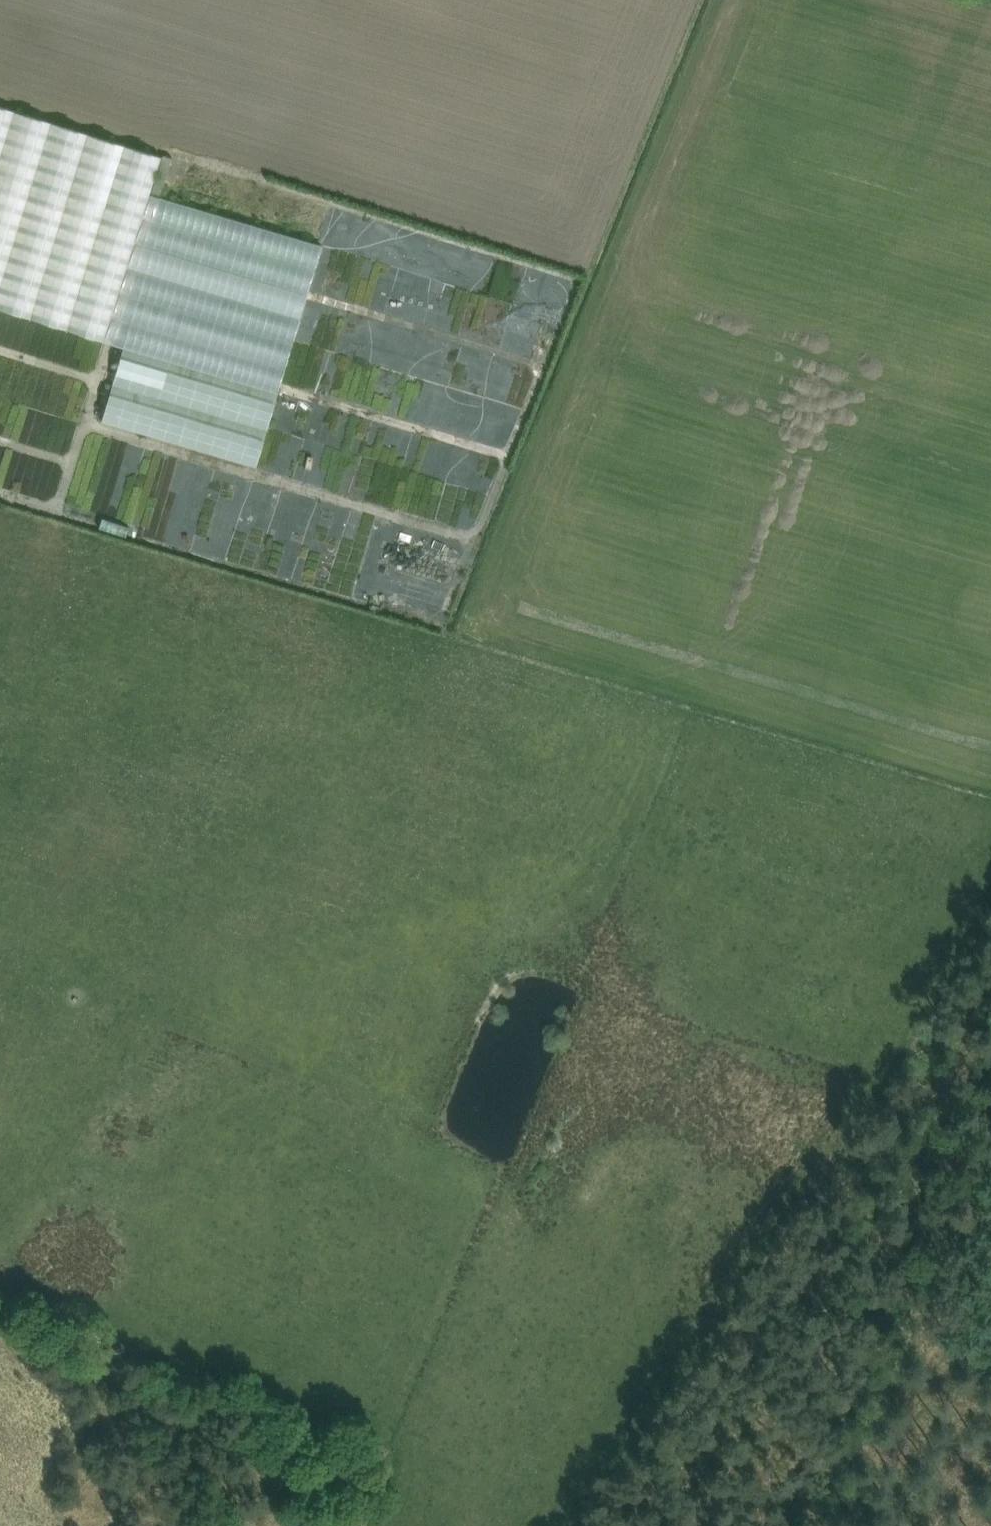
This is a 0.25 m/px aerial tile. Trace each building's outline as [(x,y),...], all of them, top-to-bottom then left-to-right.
[(124,347),(102,421),(256,467),(290,353),(309,290),(322,245),(151,195),(162,157),(0,106),(0,308),(124,347)]
